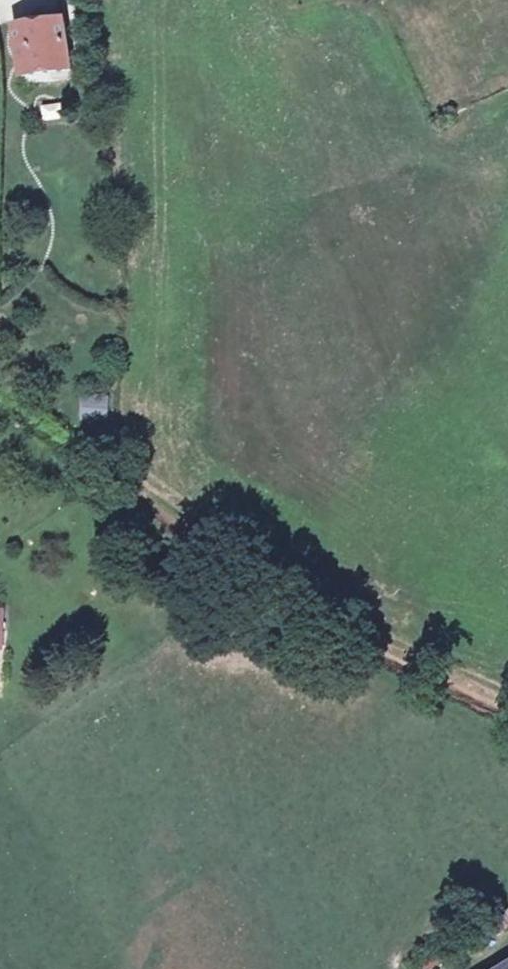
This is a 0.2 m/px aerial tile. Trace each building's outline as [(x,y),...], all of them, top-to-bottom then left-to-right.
[(15,24),(24,77),(75,67),(66,14),(15,24)] [(41,103),(41,118),(62,118),(62,103),(41,103)] [(107,419),(107,393),(81,393),(80,418),(107,419)]
